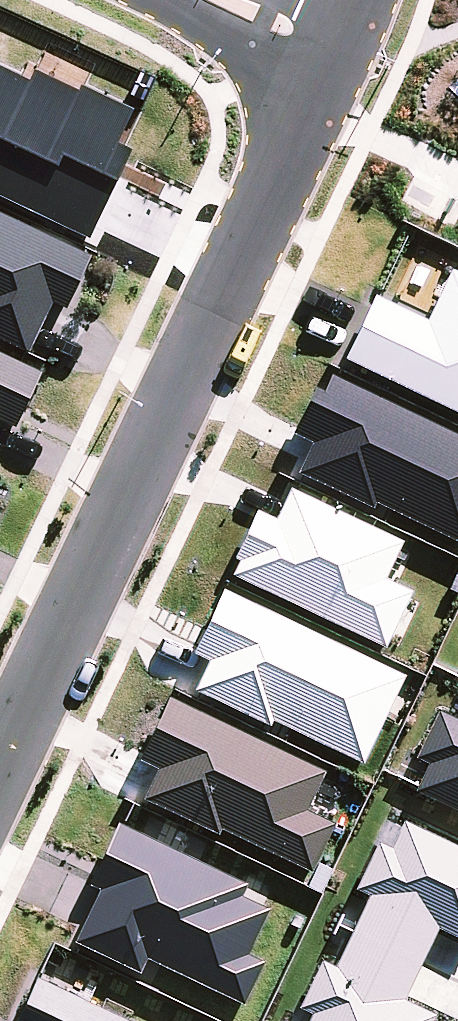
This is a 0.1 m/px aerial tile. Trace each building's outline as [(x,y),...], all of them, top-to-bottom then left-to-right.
[(27,350),(52,302),(61,307),(87,260),(0,213),(0,336),(27,350)] [(449,270),(426,319),(373,294),(342,359),(457,413),(457,274),(449,270)] [(13,426),(38,373),(0,355),(0,420),(13,426)] [(457,543),(457,437),(321,376),(295,435),(310,441),(296,472),(457,543)] [(384,577),(401,543),(287,486),(258,544),(249,539),(232,571),(383,647),(411,590),(384,577)] [(206,658),(193,687),(363,763),(403,674),(220,592),(193,652),(206,658)] [(324,768),(166,697),(139,759),(156,767),(144,795),(310,871),(333,820),(306,808),(324,768)] [(146,956),(242,1001),(262,960),(246,952),(267,907),(241,895),(247,883),(117,821),(87,883),(97,888),(72,939),(139,971),(146,956)] [(33,976),(13,1020),(134,1020),(33,976)]
